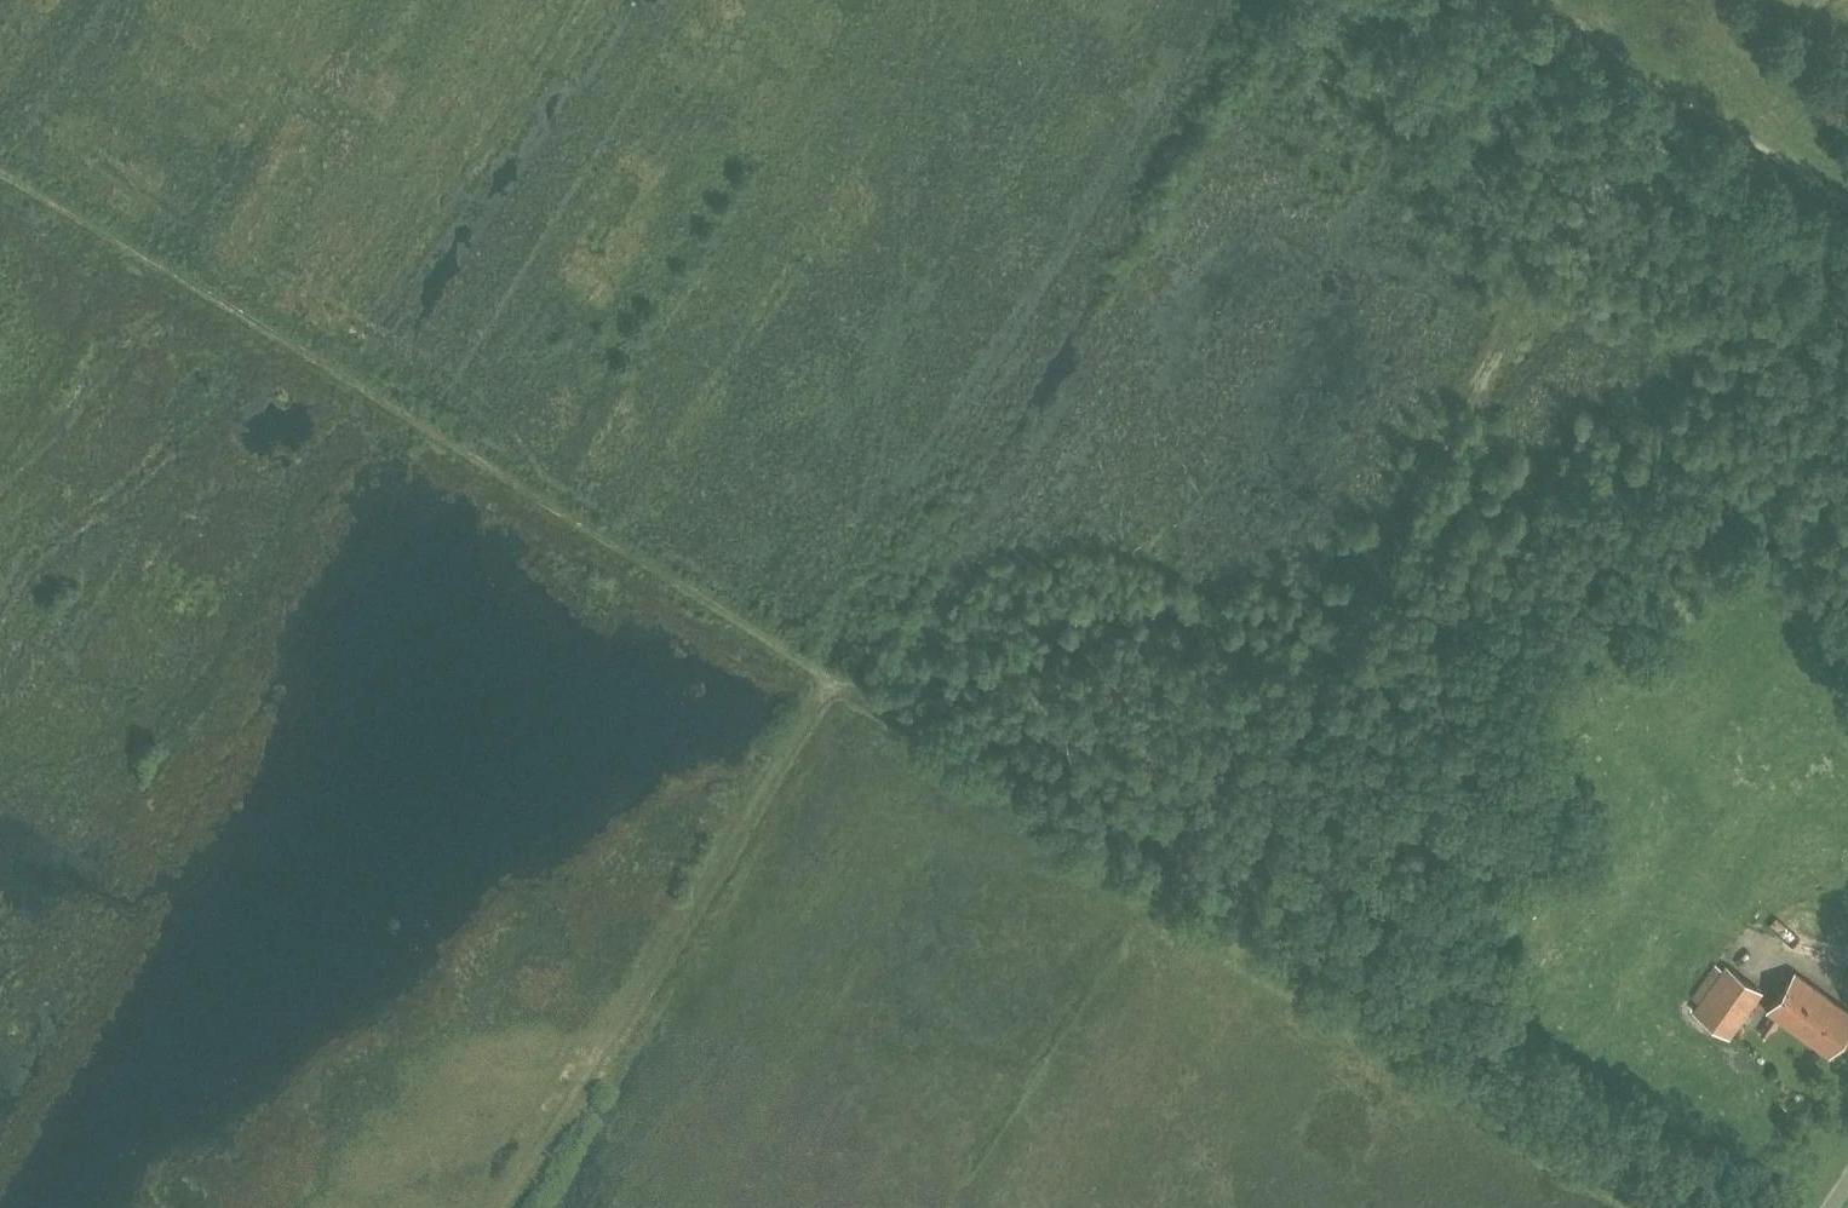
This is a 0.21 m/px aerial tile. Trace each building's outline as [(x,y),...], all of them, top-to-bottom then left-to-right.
[(1723,968),(1693,1012),(1730,1039),(1731,1037),(1764,992),(1725,965),(1723,968)] [(1768,1010),(1796,1031),(1828,1055),(1847,1029),(1847,1009),(1825,992),(1797,971),(1768,1010)]
